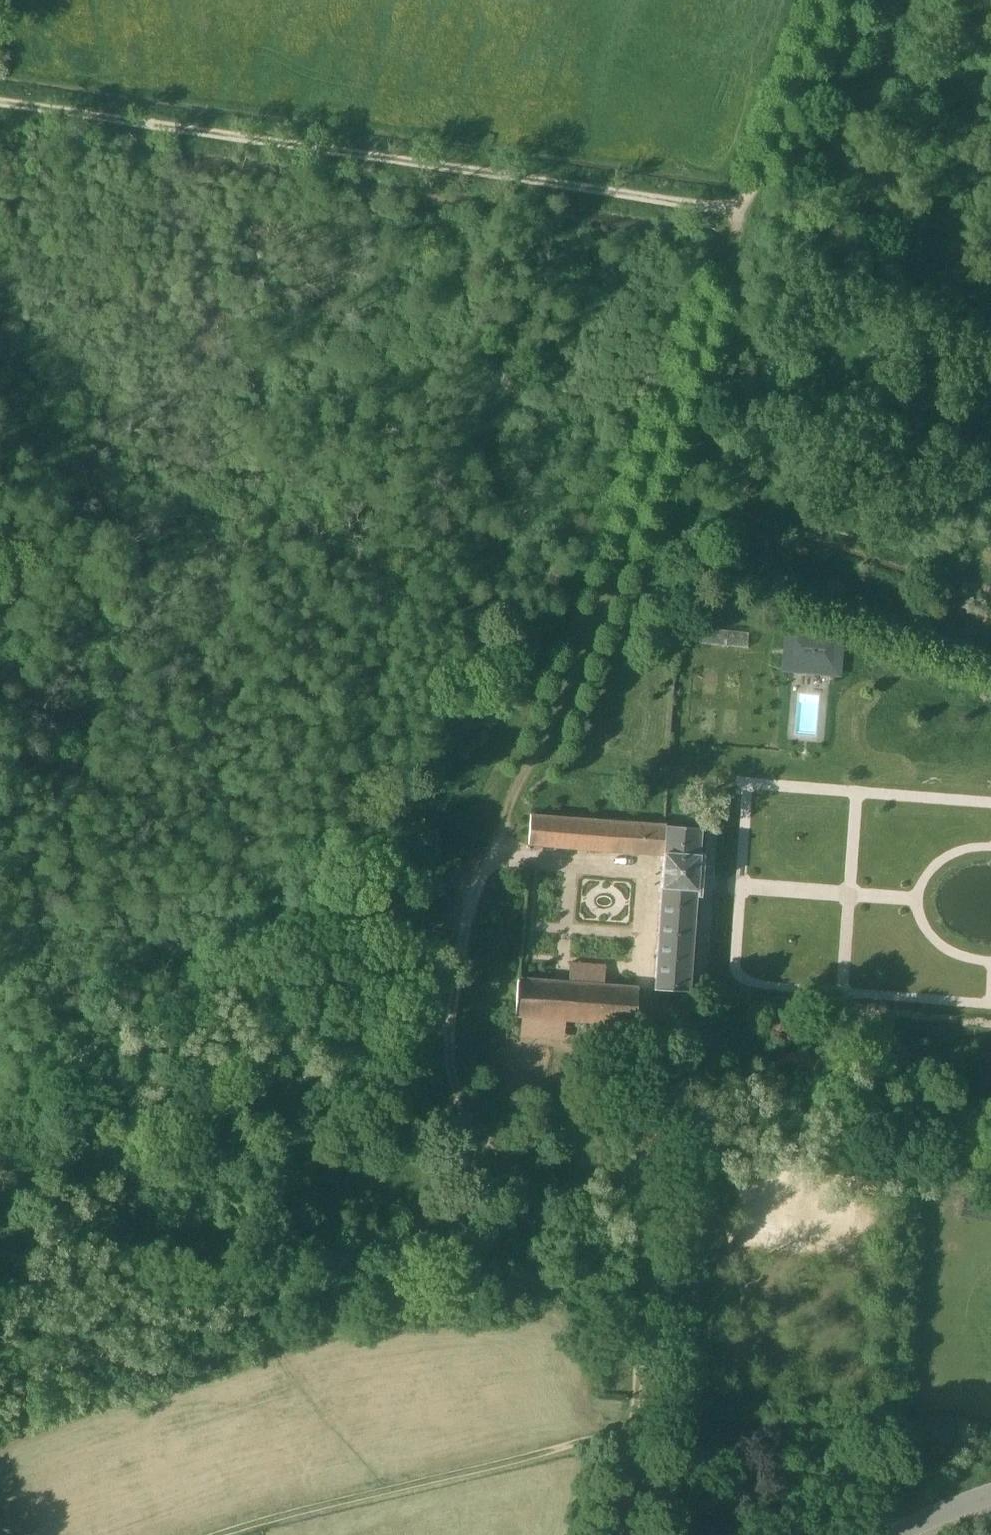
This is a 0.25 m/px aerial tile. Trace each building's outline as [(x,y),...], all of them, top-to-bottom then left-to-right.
[(782,671),(843,673),(844,637),(784,634),(782,671)] [(701,827),(529,816),(527,844),(663,853),(655,990),(688,991),(701,827)] [(639,988),(605,986),(606,964),(570,962),(569,984),(516,980),(514,1018),(637,1026),(639,988)]
